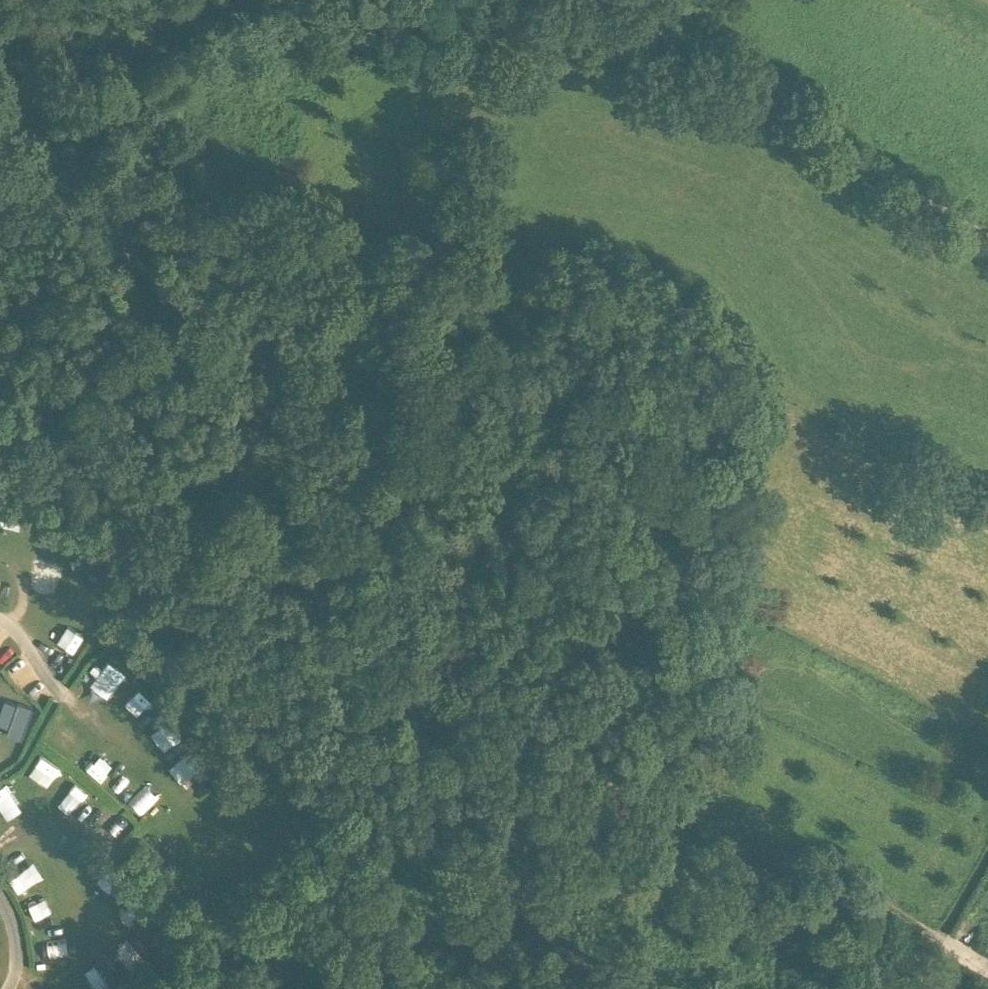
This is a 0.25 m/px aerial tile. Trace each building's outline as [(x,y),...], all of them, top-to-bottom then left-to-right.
[(35,555),(30,587),(58,592),(63,560),(35,555)] [(19,703),(7,734),(22,739),(33,708),(19,703)] [(30,773),(49,787),(62,768),(44,755),(30,773)] [(19,892),(37,880),(24,862),(7,875),(19,892)] [(36,919),(51,911),(42,893),(27,901),(36,919)]
